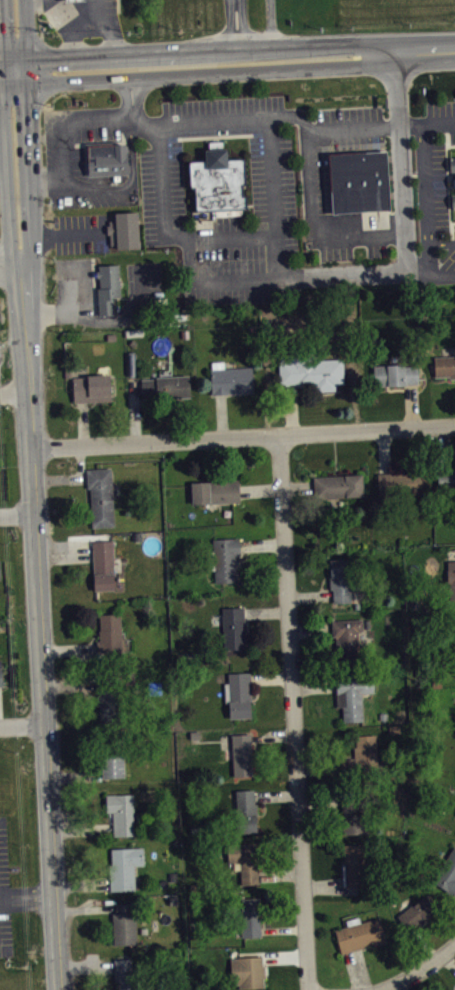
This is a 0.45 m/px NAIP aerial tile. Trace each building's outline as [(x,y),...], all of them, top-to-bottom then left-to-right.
[(87,143),(88,176),(129,176),(129,143),(87,143)] [(188,161),(206,160),(205,151),(226,149),(227,159),(244,158),(247,208),(195,211),(193,187),(189,188),(188,161)] [(328,155),(331,214),(391,211),(387,152),(328,155)] [(137,212),(138,248),(116,248),(116,244),(110,244),(110,233),(107,233),(106,225),(109,225),(109,220),(115,220),(114,212),(137,212)] [(118,264),(120,296),(112,297),(113,315),(98,315),(97,288),(99,288),(99,277),(96,277),(96,271),(99,271),(99,265),(118,264)] [(280,385),(279,358),(321,355),(321,360),(342,358),(344,384),(335,384),(335,390),(315,391),(315,385),(280,385)] [(435,376),(450,375),(450,378),(454,378),(454,356),(433,357),(435,376)] [(211,361),(212,369),(210,369),(211,394),(253,392),(251,366),(224,368),(224,361),(211,361)] [(373,365),(374,385),(404,384),(404,383),(417,383),(417,365),(404,366),(404,364),(373,365)] [(72,376),(73,402),(111,401),(110,375),(72,376)] [(188,375),(188,397),(146,401),(145,398),(142,398),(141,379),(155,378),(155,377),(188,375)] [(110,468),(112,504),(113,505),(113,525),(92,527),(90,488),(87,489),(86,469),(110,468)] [(438,489),(454,489),(454,469),(437,470),(438,489)] [(377,473),(378,496),(423,494),(422,471),(377,473)] [(313,476),(314,499),(364,496),(362,474),(313,476)] [(191,482),(192,503),(240,502),(238,478),(208,481),(191,482)] [(212,539),(215,582),(238,580),(236,555),(240,555),(239,537),(212,539)] [(91,541),(93,590),(114,589),(113,575),(120,575),(118,540),(91,541)] [(330,559),(330,575),(328,575),(329,589),(332,589),(333,603),(351,602),(351,559),(330,559)] [(222,607),(224,648),(246,648),(245,629),(244,626),(243,606),(222,607)] [(101,653),(121,652),(119,613),(100,614),(100,630),(99,630),(101,653)] [(331,620),(332,636),(335,637),(337,658),(358,657),(357,631),(363,630),(362,619),(331,620)] [(229,672),(229,683),(224,683),(225,702),(228,702),(229,717),(255,717),(254,693),(251,693),(250,672),(229,672)] [(95,675),(96,706),(99,706),(100,721),(120,720),(118,674),(95,675)] [(342,706),(343,722),(363,721),(360,674),(335,676),(337,706),(342,706)] [(251,733),(231,734),(232,748),(224,748),(225,759),(232,759),(233,776),(254,775),(251,733)] [(375,735),(377,775),(341,776),(341,759),(354,758),(354,746),(356,746),(356,736),(375,735)] [(103,777),(124,777),(122,743),(102,743),(103,777)] [(253,789),(235,790),(235,792),(229,792),(229,798),(236,798),(238,833),(257,831),(256,816),(258,815),(256,803),(254,803),(253,789)] [(343,834),(341,791),(366,789),(370,832),(343,834)] [(106,794),(106,812),(112,812),(113,836),(135,835),(133,793),(106,794)] [(228,862),(228,844),(257,843),(258,884),(241,885),(240,871),(233,871),(233,862),(228,862)] [(343,845),(345,865),(342,865),(343,887),(372,886),(370,843),(343,845)] [(454,846),(431,880),(453,894),(454,890),(454,847),(454,846)] [(111,848),(112,868),(110,868),(110,877),(109,877),(109,890),(135,889),(133,866),(143,865),(143,847),(111,848)] [(424,896),(396,916),(406,931),(436,910),(424,896)] [(241,937),(260,936),(259,897),(239,898),(241,937)] [(111,912),(113,944),(136,943),(134,902),(115,903),(115,912),(111,912)] [(334,929),(341,954),(373,943),(374,945),(386,942),(378,917),(361,922),(359,916),(345,920),(347,926),(334,929)] [(230,958),(231,984),(238,984),(238,988),(263,987),(263,977),(266,977),(265,965),(263,964),(262,956),(230,958)] [(115,980),(118,980),(118,989),(139,989),(139,958),(114,959),(115,980)]
